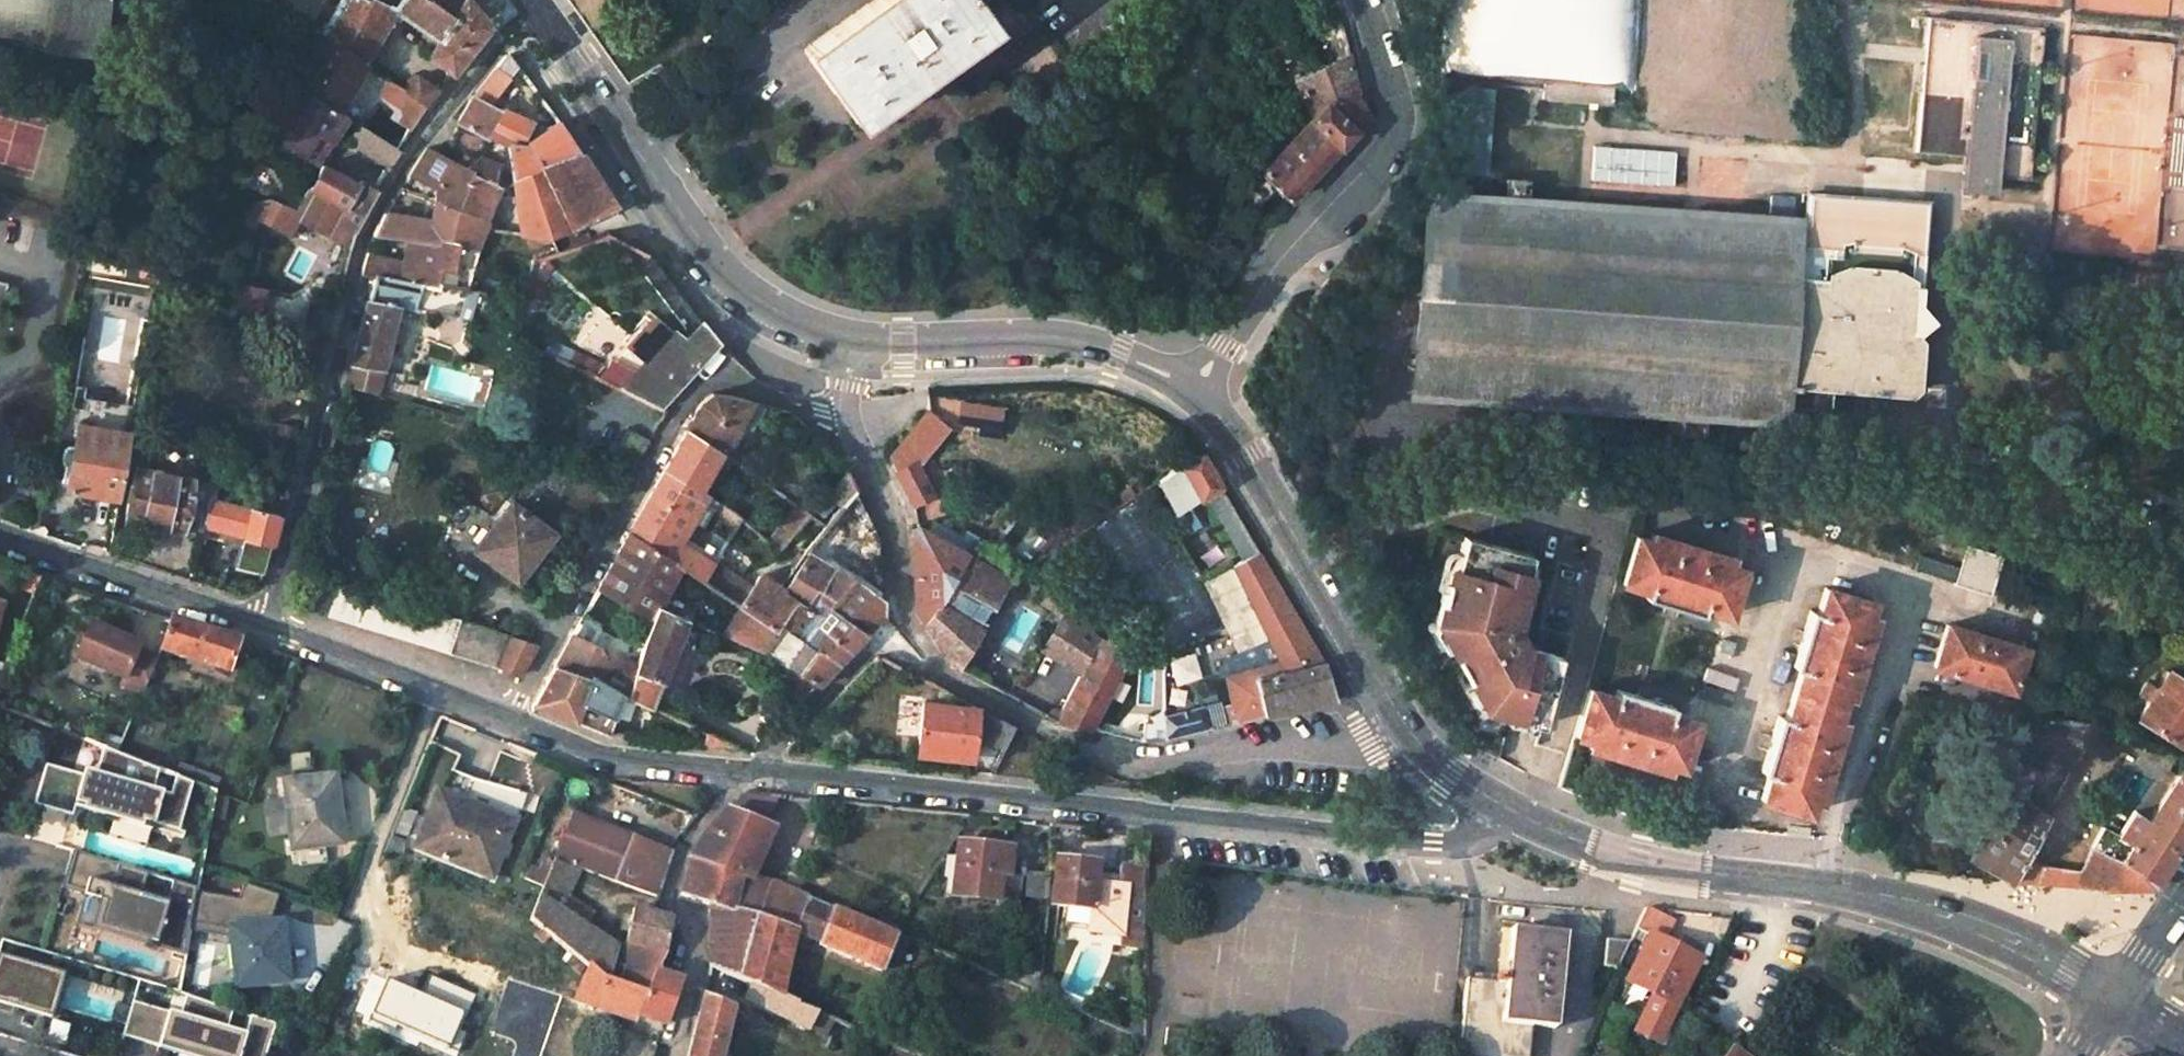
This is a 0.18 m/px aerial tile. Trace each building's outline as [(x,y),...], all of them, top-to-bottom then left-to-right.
[(37,46),(37,52),(96,59),(104,0),(0,0),(0,42),(37,46)] [(399,16),(405,19),(442,42),(431,58),(456,76),(490,30),(491,24),(473,0),(400,0),(384,6),(374,0),(346,0),(326,34),(370,66),(395,23),(399,16)] [(970,0),(878,0),(813,46),(866,120),(991,30),(970,0)] [(1441,78),(1635,92),(1641,0),(1447,0),(1441,78)] [(399,16),(395,23),(401,26),(405,19),(399,16)] [(2037,28),(1924,20),(1914,155),(1997,160),(1996,177),(2028,179),(2037,28)] [(342,117),(371,67),(370,66),(326,34),(293,87),(342,117)] [(1348,56),(1298,80),(1310,119),(1261,171),(1290,199),(1369,120),(1357,95),(1348,56)] [(510,84),(497,69),(476,97),(492,105),(510,84)] [(427,106),(438,92),(417,75),(405,91),(427,106)] [(405,91),(391,81),(379,97),(410,118),(408,121),(415,126),(427,106),(405,91)] [(278,111),(297,122),(284,144),(313,160),(321,161),(326,158),(335,144),(338,137),(347,120),(342,117),(293,87),(278,111)] [(492,105),(476,97),(460,125),(488,141),(509,147),(525,139),(530,124),(492,105)] [(512,179),(519,238),(546,243),(622,210),(562,122),(525,139),(509,147),(512,179)] [(362,129),(352,146),(389,170),(392,166),(400,152),(362,129)] [(481,142),(460,132),(452,146),(474,157),(481,142)] [(1589,148),(1589,185),(1672,185),(1672,148),(1589,148)] [(503,187),(495,184),(502,167),(481,157),(467,169),(448,159),(427,156),(409,179),(435,190),(433,204),(488,229),(503,187)] [(313,192),(346,210),(340,222),(358,231),(377,195),(376,189),(364,181),(361,187),(321,165),(309,189),(313,192)] [(1796,224),(1797,218),(1526,197),(1527,181),(1507,179),(1505,196),(1436,190),(1428,189),(1411,399),(1681,421),(1680,438),(1702,440),(1703,423),(1782,430),(1783,412),(1795,237),(1796,224)] [(352,250),(358,231),(340,222),(346,210),(313,192),(297,220),(352,250)] [(1795,237),(1783,412),(1821,414),(1823,390),(1911,396),(1915,391),(1919,345),(1915,340),(1934,324),(1920,307),(1927,205),(1806,197),(1805,225),(1796,224),(1795,237)] [(433,204),(430,217),(428,228),(428,249),(479,255),(488,229),(433,204)] [(428,228),(390,216),(384,214),(374,239),(397,246),(428,249),(428,228)] [(393,260),(368,253),(361,276),(374,279),(417,286),(421,276),(469,290),(480,255),(479,255),(428,249),(397,246),(393,260)] [(351,366),(382,374),(399,308),(458,324),(469,290),(421,276),(417,286),(374,279),(351,366)] [(0,283),(0,318),(1,318),(8,285),(0,283)] [(709,326),(691,349),(676,336),(626,394),(660,410),(720,341),(709,326)] [(702,405),(685,430),(722,451),(741,418),(750,423),(760,405),(751,402),(714,394),(702,405)] [(902,475),(917,467),(919,464),(948,424),(930,410),(897,456),(895,461),(902,475)] [(131,436),(75,427),(64,494),(120,502),(131,436)] [(699,491),(722,451),(685,430),(662,472),(699,491)] [(1201,453),(1159,482),(1177,517),(1222,488),(1201,453)] [(910,492),(917,507),(937,496),(919,464),(917,467),(902,475),(910,492)] [(635,469),(620,465),(615,478),(628,482),(635,469)] [(855,475),(851,465),(828,493),(843,505),(859,484),(855,475)] [(209,490),(138,471),(125,522),(199,541),(202,526),(208,499),(209,490)] [(671,537),(699,491),(662,472),(627,535),(679,567),(700,580),(711,562),(671,537)] [(216,492),(209,490),(208,499),(214,500),(216,492)] [(236,506),(239,498),(228,495),(226,503),(236,506)] [(202,526),(247,539),(244,552),(266,558),(277,517),(236,506),(226,503),(214,500),(208,499),(202,526)] [(554,534),(511,503),(473,555),(517,586),(554,534)] [(797,506),(771,539),(784,549),(811,515),(797,506)] [(952,544),(956,536),(934,524),(930,531),(952,544)] [(918,608),(929,626),(970,554),(952,544),(930,531),(922,526),(918,530),(915,530),(918,608)] [(1650,539),(1636,534),(1621,580),(1648,589),(1647,593),(1699,612),(1701,607),(1726,615),(1740,569),(1727,564),(1729,556),(1701,547),(1700,551),(1677,543),(1678,540),(1652,531),(1650,539)] [(627,535),(597,590),(649,619),(658,604),(679,567),(627,535)] [(1453,567),(1443,603),(1437,622),(1450,626),(1454,633),(1446,639),(1479,700),(1488,695),(1491,701),(1489,711),(1511,717),(1513,711),(1522,714),(1520,722),(1545,729),(1564,658),(1530,648),(1528,655),(1518,653),(1524,637),(1517,633),(1525,604),(1521,603),(1535,556),(1467,537),(1458,568),(1453,567)] [(2003,559),(1970,548),(1958,583),(1991,594),(2003,559)] [(885,602),(808,551),(783,587),(796,596),(821,615),(833,601),(870,634),(886,616),(885,602)] [(1232,727),(1341,699),(1328,663),(1261,553),(1238,566),(1280,653),(1286,664),(1231,677),(1228,678),(1235,705),(1227,707),(1232,727)] [(962,669),(1013,580),(1010,577),(970,554),(929,626),(939,643),(962,669)] [(783,587),(758,571),(749,585),(711,562),(700,580),(743,608),(776,628),(778,623),(796,596),(783,587)] [(37,579),(22,575),(18,592),(32,597),(37,579)] [(522,680),(537,648),(369,595),(368,598),(305,579),(298,608),(522,680)] [(1871,603),(1826,589),(1819,614),(1811,612),(1793,668),(1801,670),(1786,720),(1778,718),(1761,773),(1770,776),(1762,800),(1808,814),(1813,799),(1817,800),(1826,773),(1823,772),(1830,747),(1833,748),(1841,721),(1837,719),(1846,693),(1850,694),(1858,667),(1855,666),(1862,645),(1865,645),(1874,617),(1868,615),(1871,603)] [(796,596),(778,623),(843,667),(854,654),(815,625),(821,615),(796,596)] [(1073,613),(1050,598),(1043,608),(1066,624),(1073,613)] [(833,601),(821,615),(815,625),(854,654),(870,634),(833,601)] [(647,706),(685,619),(686,617),(658,604),(649,619),(652,621),(634,667),(622,696),(647,706)] [(743,608),(727,637),(760,651),(776,628),(743,608)] [(1109,638),(1073,613),(1066,624),(1047,651),(1087,677),(1109,638)] [(230,676),(242,639),(233,637),(231,641),(168,621),(158,654),(230,676)] [(820,689),(843,667),(778,623),(776,628),(760,651),(781,660),(820,689)] [(2025,649),(1946,623),(1931,666),(2010,692),(2025,649)] [(136,649),(86,629),(72,664),(121,683),(134,654),(136,649)] [(634,667),(571,637),(555,668),(620,695),(622,696),(634,667)] [(1060,725),(1093,732),(1134,655),(1109,638),(1087,677),(1060,725)] [(1280,653),(1269,650),(1228,667),(1231,677),(1286,664),(1280,653)] [(154,662),(134,654),(121,683),(119,688),(140,697),(154,662)] [(1166,661),(1173,684),(1194,677),(1187,655),(1166,661)] [(973,667),(970,673),(993,687),(997,681),(973,667)] [(624,740),(626,731),(611,728),(620,695),(555,668),(545,685),(535,704),(566,719),(604,738),(624,740)] [(2164,671),(2135,715),(2178,744),(2183,735),(2183,684),(2164,671)] [(1615,694),(1589,685),(1573,733),(1586,737),(1584,743),(1667,768),(1668,763),(1681,766),(1696,718),(1668,709),(1670,705),(1616,689),(1615,694)] [(975,707),(925,704),(921,754),(983,758),(984,745),(1009,748),(1017,730),(975,707)] [(1214,731),(1208,707),(1165,716),(1165,719),(1158,720),(1159,729),(1167,728),(1168,743),(1214,731)] [(2003,710),(1999,739),(2058,750),(2052,760),(2071,772),(2097,727),(2003,710)] [(1545,729),(1520,722),(1522,714),(1513,711),(1511,717),(1507,731),(1542,740),(1545,729)] [(20,719),(17,727),(32,731),(35,724),(20,719)] [(179,782),(175,780),(174,780),(169,796),(152,791),(157,773),(102,751),(95,775),(93,781),(82,778),(45,767),(33,807),(71,818),(74,810),(77,798),(88,801),(86,808),(152,827),(157,828),(177,834),(191,786),(179,782)] [(2145,819),(2132,810),(2116,835),(2106,828),(2077,867),(2033,862),(2021,858),(2009,879),(2006,883),(2151,890),(2183,840),(2183,760),(2145,819)] [(215,794),(219,782),(181,767),(175,780),(179,782),(191,786),(215,794)] [(93,781),(95,775),(84,772),(82,778),(93,781)] [(340,843),(334,799),(339,799),(336,778),(285,783),(287,801),(267,803),(270,833),(290,830),(292,848),(298,847),(325,845),(340,843)] [(2046,815),(2003,791),(1965,857),(2009,879),(2021,858),(2046,815)] [(513,826),(436,796),(416,847),(493,877),(513,826)] [(77,798),(74,810),(151,832),(152,827),(86,808),(88,801),(77,798)] [(393,832),(406,837),(415,813),(402,808),(393,832)] [(768,832),(725,813),(707,831),(694,853),(691,852),(688,858),(689,859),(749,874),(768,832)] [(673,850),(571,814),(554,860),(581,869),(657,896),(664,873),(673,850)] [(177,834),(157,828),(155,834),(181,841),(183,836),(177,834)] [(1024,878),(1010,877),(1013,851),(961,844),(954,896),(999,903),(998,905),(1021,908),(1024,878)] [(327,862),(325,845),(298,847),(300,864),(327,862)] [(64,886),(74,852),(71,851),(60,888),(83,894),(93,897),(93,895),(93,894),(64,886)] [(191,921),(197,889),(197,888),(172,881),(166,902),(140,894),(146,873),(74,852),(64,886),(93,894),(94,892),(95,889),(100,891),(96,908),(85,904),(81,917),(177,946),(174,953),(185,956),(190,928),(191,921)] [(709,903),(733,909),(749,874),(689,859),(679,895),(709,903)] [(1146,955),(1147,871),(1123,868),(1121,878),(1098,874),(1099,865),(1056,859),(1050,904),(1092,910),(1090,932),(1123,935),(1120,951),(1146,955)] [(541,893),(588,924),(595,912),(572,897),(581,869),(554,860),(541,893)] [(770,883),(749,874),(733,909),(755,916),(770,883)] [(780,997),(796,926),(821,937),(818,943),(879,970),(895,933),(772,879),(770,883),(755,916),(733,909),(709,903),(707,966),(752,985),(780,997)] [(231,926),(263,923),(263,919),(258,916),(261,910),(272,915),(281,895),(243,883),(238,898),(231,896),(197,889),(191,921),(227,927),(231,927),(231,926)] [(93,897),(83,894),(75,924),(174,953),(177,946),(81,917),(85,904),(96,908),(100,891),(95,889),(94,892),(98,893),(97,897),(93,895),(93,897)] [(586,962),(602,976),(613,960),(622,947),(588,924),(541,893),(527,914),(535,921),(586,962)] [(1662,1048),(1703,963),(1666,945),(1676,924),(1656,914),(1645,909),(1640,920),(1635,932),(1650,939),(1628,984),(1656,997),(1638,1036),(1662,1048)] [(263,923),(269,923),(272,915),(261,910),(258,916),(263,919),(263,923)] [(663,952),(671,922),(636,911),(622,966),(613,960),(602,976),(605,978),(644,992),(657,972),(663,952)] [(227,927),(191,921),(190,928),(232,936),(231,927),(227,927)] [(263,923),(231,926),(231,927),(232,936),(236,985),(283,980),(280,944),(283,943),(281,921),(269,923),(263,923)] [(1503,931),(1499,985),(1467,982),(1461,1055),(1532,1055),(1535,1029),(1558,1030),(1566,937),(1503,931)] [(1630,943),(1608,942),(1606,965),(1619,965),(1630,943)] [(280,944),(283,980),(290,980),(286,943),(283,943),(280,944)] [(51,1018),(64,974),(0,956),(0,985),(20,990),(15,1007),(51,1018)] [(586,1004),(634,1021),(636,1015),(652,1019),(664,1023),(677,980),(657,972),(644,992),(605,978),(602,976),(586,962),(573,1000),(586,1004)] [(0,985),(0,1003),(15,1007),(20,990),(0,985)] [(780,997),(752,985),(745,1000),(814,1030),(820,1015),(780,997)] [(274,1023),(185,995),(178,1015),(169,1044),(205,1055),(263,1055),(274,1023)] [(157,1046),(167,1011),(131,1001),(128,1009),(124,1024),(121,1035),(156,1045),(157,1046)] [(700,1002),(686,1055),(717,1055),(730,1010),(700,1002)] [(124,1024),(128,1009),(113,1004),(108,1020),(124,1024)] [(156,1045),(156,1046),(187,1055),(205,1055),(169,1044),(178,1015),(167,1011),(157,1046),(156,1045)]
